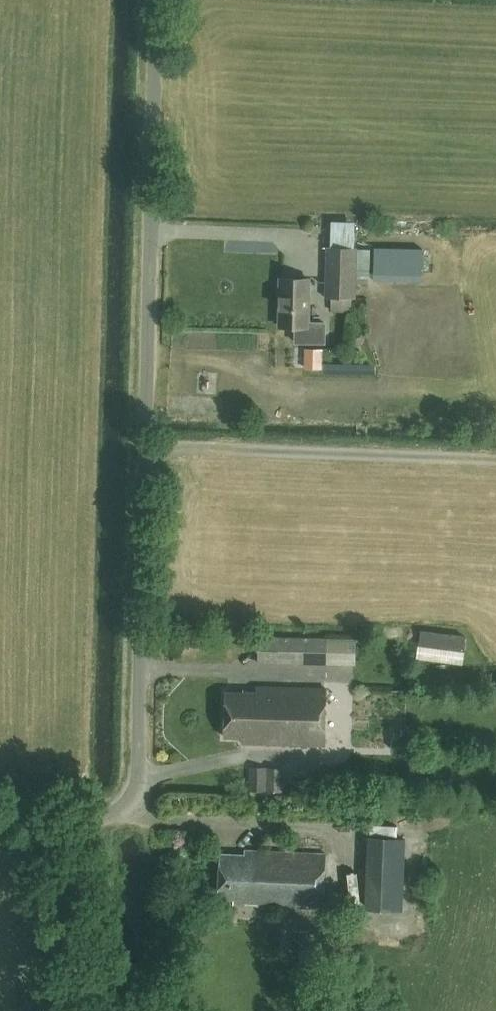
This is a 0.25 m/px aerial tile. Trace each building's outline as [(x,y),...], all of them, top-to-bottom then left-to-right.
[(357,234),(356,213),(334,215),(335,236),(357,234)] [(359,246),(361,269),(392,267),(390,244),(359,246)] [(351,312),(352,297),(356,298),(358,247),(326,246),(325,297),(332,297),(332,311),(351,312)] [(282,277),(281,327),(308,327),(309,278),(282,277)] [(325,360),(325,337),(307,337),(307,359),(325,360)] [(327,664),(327,637),(259,635),(258,662),(327,664)] [(257,687),(257,691),(228,690),(228,735),(246,736),(246,743),(325,745),(326,689),(257,687)] [(313,765),(314,755),(298,754),(297,765),(313,765)] [(251,789),(268,789),(268,766),(251,766),(251,789)] [(365,908),(403,910),(406,838),(368,836),(365,908)] [(234,899),(234,903),(322,906),(324,854),(245,849),(245,854),(220,853),(219,898),(234,899)]
